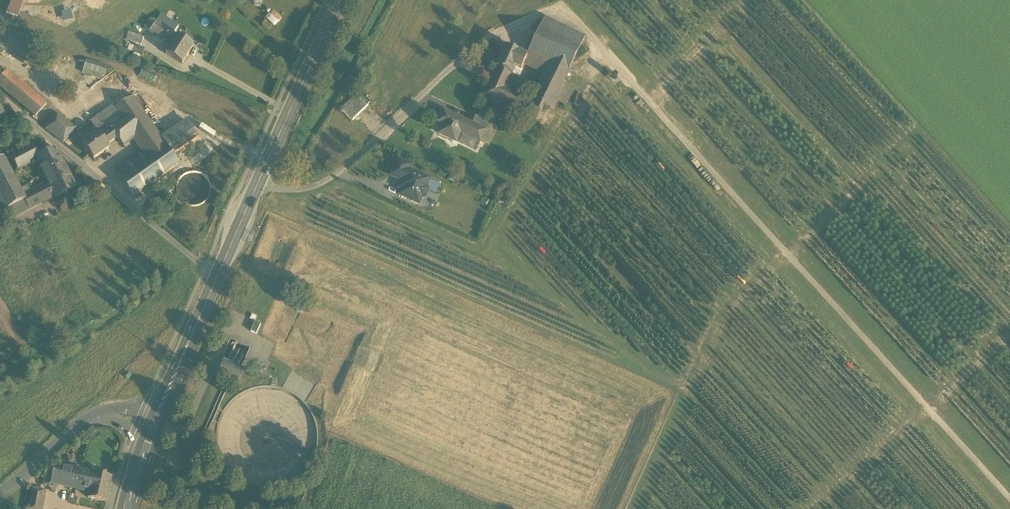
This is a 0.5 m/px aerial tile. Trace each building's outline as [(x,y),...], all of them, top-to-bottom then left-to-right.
[(24,0),(11,0),(6,13),(17,17),(24,0)] [(63,21),(72,19),(70,9),(61,12),(63,21)] [(269,15),(277,23),(281,18),(274,10),(269,15)] [(159,16),(155,23),(172,34),(177,27),(159,16)] [(545,18),(539,30),(563,41),(579,48),(584,37),(545,18)] [(144,28),(149,31),(152,26),(150,25),(152,21),(149,19),(144,28)] [(176,36),(172,34),(155,23),(152,21),(150,25),(152,26),(149,31),(170,45),(176,36)] [(23,61),(31,40),(0,29),(0,52),(23,61)] [(539,72),(546,76),(563,41),(539,30),(529,51),(534,54),(534,55),(544,61),(539,72)] [(125,40),(140,46),(143,37),(128,32),(125,40)] [(164,55),(181,65),(193,47),(176,36),(170,45),(164,55)] [(579,48),(563,41),(546,76),(534,102),(543,106),(550,109),(563,82),(579,48)] [(132,52),(142,56),(144,49),(134,45),(132,52)] [(512,76),(516,69),(521,56),(504,48),(495,68),(512,76)] [(523,64),(539,72),(544,61),(534,55),(534,54),(529,51),(526,58),(523,64)] [(526,58),(521,56),(516,69),(520,71),(523,64),(526,58)] [(84,69),(104,76),(107,67),(87,60),(84,69)] [(516,78),(512,76),(495,68),(489,81),(511,91),(516,78)] [(104,76),(84,69),(82,75),(100,81),(104,76)] [(522,72),(520,71),(516,69),(512,76),(516,78),(518,79),(522,72)] [(35,117),(45,105),(6,72),(0,79),(0,88),(35,117)] [(535,123),(543,106),(534,102),(511,91),(489,81),(481,98),(535,123)] [(563,82),(550,109),(561,115),(574,87),(563,82)] [(341,108),(353,120),(368,106),(367,105),(365,103),(361,106),(355,99),(359,95),(358,95),(357,93),(341,108)] [(361,93),(358,95),(359,95),(365,103),(367,105),(370,102),(361,93)] [(355,99),(361,106),(365,103),(359,95),(355,99)] [(178,164),(172,155),(163,142),(132,97),(117,107),(115,104),(107,109),(100,115),(97,117),(90,122),(97,132),(99,133),(108,145),(116,138),(123,147),(132,139),(142,153),(148,160),(121,179),(133,196),(178,164)] [(351,122),(353,120),(341,108),(339,110),(351,122)] [(455,143),(456,142),(460,134),(481,143),(486,132),(473,126),(444,112),(438,124),(443,126),(439,136),(455,143)] [(45,129),(63,143),(75,129),(57,115),(45,129)] [(473,126),(486,132),(490,124),(477,118),(473,126)] [(190,124),(163,142),(172,155),(198,137),(190,124)] [(481,143),(489,147),(498,128),(490,124),(486,132),(481,143)] [(81,143),(83,145),(99,133),(97,132),(81,143)] [(83,145),(93,159),(109,148),(108,145),(99,133),(83,145)] [(477,152),(481,143),(460,134),(456,142),(477,152)] [(11,156),(18,170),(36,161),(36,160),(38,158),(32,145),(11,156)] [(54,196),(56,199),(76,189),(72,180),(74,179),(71,173),(69,174),(57,150),(38,158),(36,160),(36,161),(44,175),(43,175),(48,184),(49,187),(54,196)] [(121,179),(148,160),(142,153),(115,172),(121,179)] [(0,159),(0,196),(7,210),(25,201),(25,200),(23,196),(20,190),(3,157),(0,159)] [(405,164),(397,161),(390,177),(398,181),(405,164)] [(405,164),(398,181),(402,183),(401,184),(404,185),(399,196),(418,205),(421,198),(422,199),(425,198),(427,192),(426,189),(425,188),(429,180),(408,171),(410,166),(405,164)] [(198,173),(191,172),(185,174),(179,179),(176,184),(176,191),(178,198),(182,203),(188,206),(195,207),(201,205),(206,201),(210,195),(210,188),(208,181),(204,176),(198,173)] [(440,185),(429,180),(425,188),(426,189),(427,192),(435,194),(440,185)] [(28,186),(20,190),(23,196),(29,193),(31,192),(28,186)] [(29,193),(36,206),(54,196),(49,187),(45,189),(43,186),(31,192),(29,193)] [(29,193),(23,196),(25,200),(25,201),(29,209),(36,206),(29,193)] [(7,210),(12,220),(30,211),(29,209),(25,201),(7,210)] [(250,333),(256,335),(260,325),(255,323),(250,333)] [(221,357),(228,360),(236,341),(230,338),(221,357)] [(250,347),(236,341),(228,360),(226,365),(240,371),(250,347)] [(220,374),(237,382),(241,372),(240,371),(226,365),(224,364),(225,362),(222,361),(220,365),(218,371),(220,372),(220,374)] [(293,366),(280,388),(289,391),(301,399),(304,403),(318,381),(293,366)] [(278,486),(291,481),(302,473),(311,462),(316,449),(318,436),(316,422),(310,409),(304,403),(301,399),(289,391),(280,388),(276,387),(262,386),(249,389),(236,396),(226,405),(219,417),(216,431),(216,445),(220,458),(228,470),(238,479),(251,485),(264,488),(278,486)] [(51,482),(89,491),(93,474),(57,466),(45,475),(43,484),(50,486),(51,482)] [(87,498),(106,502),(111,477),(93,473),(93,474),(89,491),(88,494),(87,498)] [(51,482),(50,486),(88,494),(89,491),(51,482)] [(46,491),(31,489),(27,508),(42,508),(46,491)]
